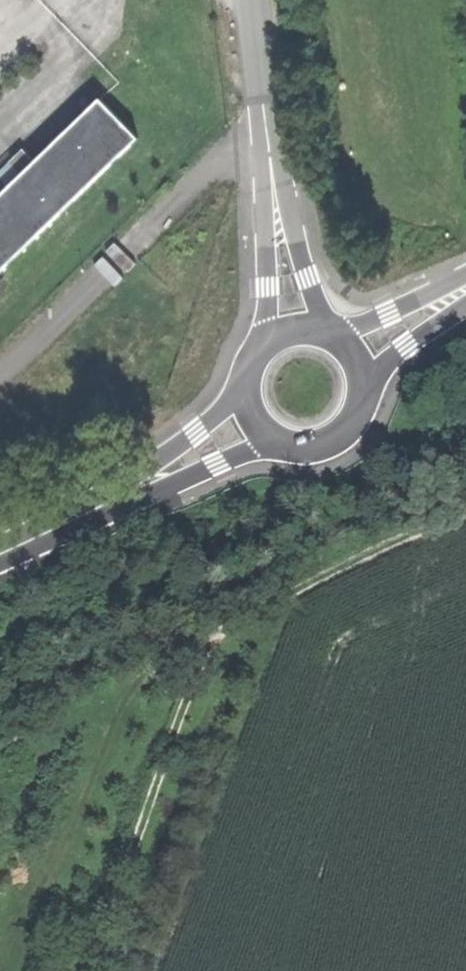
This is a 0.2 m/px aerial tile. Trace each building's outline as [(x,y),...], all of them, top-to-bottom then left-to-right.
[(143,137),(104,96),(0,196),(0,274),(143,137)] [(12,829),(0,825),(0,846),(5,848),(12,829)]
